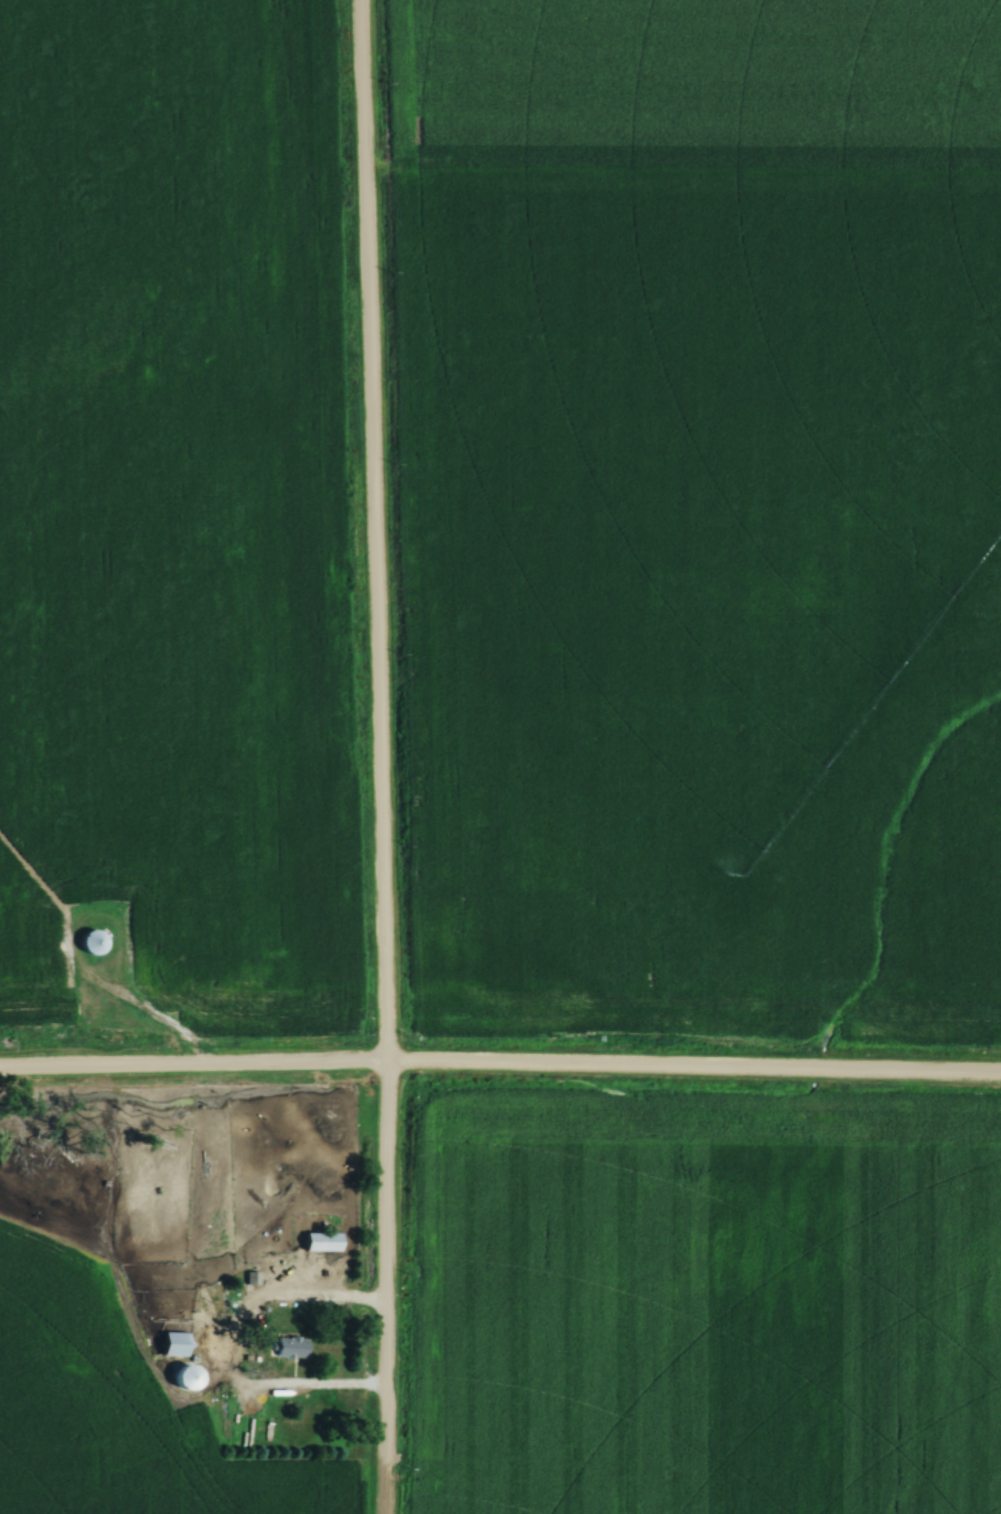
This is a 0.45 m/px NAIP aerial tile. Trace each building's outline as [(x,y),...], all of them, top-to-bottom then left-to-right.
[(91,929),(81,947),(97,957),(107,938),(91,929)] [(339,1234),(304,1234),(304,1252),(339,1252),(339,1234)] [(163,1357),(186,1357),(186,1333),(163,1333),(163,1357)] [(306,1338),(276,1338),(276,1358),(306,1358),(306,1338)] [(193,1367),(175,1371),(180,1392),(198,1387),(193,1367)]
